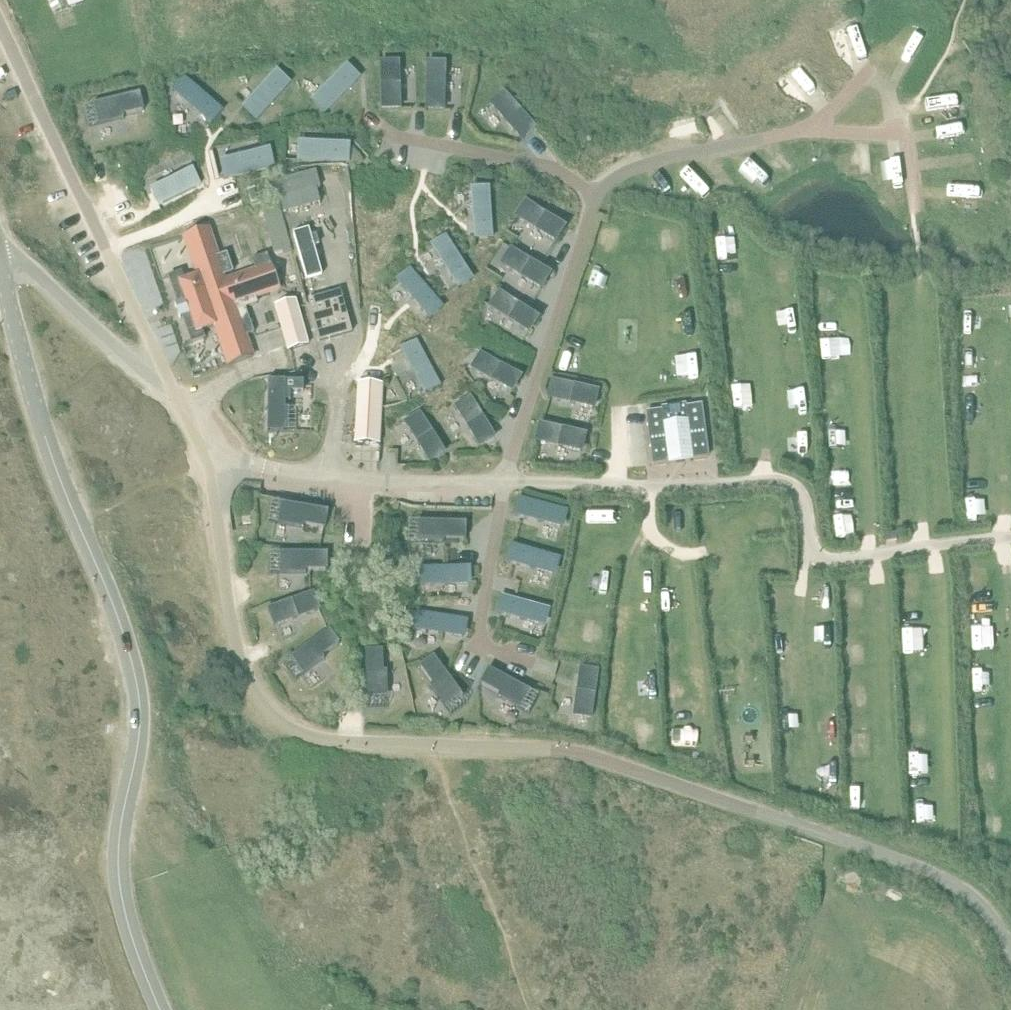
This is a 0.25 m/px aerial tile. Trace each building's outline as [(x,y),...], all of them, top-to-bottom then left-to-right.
[(53,14),(83,2),(82,0),(47,0),(53,14)] [(428,108),(449,107),(448,62),(429,62),(428,108)] [(385,108),(405,107),(403,64),(382,66),(385,108)] [(364,77),(351,65),(315,100),(328,114),(364,77)] [(294,82),(281,70),(245,106),(260,119),(294,82)] [(216,121),(226,107),(188,76),(176,90),(216,121)] [(539,126),(506,88),(493,102),(525,138),(539,126)] [(96,102),(102,123),(128,117),(128,112),(148,108),(143,92),(96,102)] [(354,142),(302,141),(300,161),(349,163),(353,163),(354,142)] [(274,147),(224,158),(226,177),(278,165),(274,147)] [(199,166),(152,188),(160,206),(205,184),(199,166)] [(315,170),(274,181),(283,213),(320,204),(320,203),(328,201),(325,192),(318,194),(316,189),(319,188),(315,170)] [(493,184),(476,184),(477,239),(494,239),(493,184)] [(277,198),(259,203),(272,249),(273,254),(282,251),(283,256),(292,253),(290,244),(277,198)] [(570,223),(529,198),(518,216),(559,241),(570,223)] [(181,273),(168,277),(191,343),(204,339),(201,331),(215,327),(228,366),(252,357),(244,336),(254,333),(245,308),(257,304),(254,297),(279,288),(267,254),(252,260),(256,271),(226,281),(223,275),(233,272),(226,254),(217,257),(207,229),(185,236),(198,275),(184,280),(181,273)] [(461,254),(450,232),(435,239),(458,285),(473,277),(461,254)] [(557,270),(513,246),(502,262),(548,289),(557,270)] [(439,299),(412,267),(400,277),(416,298),(431,318),(444,305),(439,299)] [(544,316),(501,289),(491,305),(535,333),(544,316)] [(340,291),(307,300),(319,342),(351,333),(340,291)] [(295,300),(274,305),(287,350),(308,344),(295,300)] [(419,338),(402,346),(427,395),(443,386),(419,338)] [(525,376),(482,350),(472,366),(517,393),(525,376)] [(603,386),(553,376),(549,397),(599,408),(603,386)] [(288,379),(268,380),(268,430),(288,431),(288,379)] [(356,383),(353,443),(379,445),(382,407),(383,384),(356,383)] [(473,392),(456,403),(483,448),(499,438),(473,392)] [(662,411),(646,413),(653,464),(669,462),(668,459),(692,456),(692,459),(708,457),(701,406),(685,408),(685,405),(662,408),(662,411)] [(447,454),(422,410),(407,419),(432,463),(447,454)] [(593,434),(541,421),(537,438),(589,452),(593,434)] [(573,510),(521,495),(517,515),(569,531),(573,510)] [(333,507),(286,499),(283,522),(308,526),(308,521),(330,525),(333,507)] [(468,517),(421,516),(422,540),(445,541),(445,535),(467,535),(468,517)] [(564,559),(511,543),(508,560),(560,575),(564,559)] [(320,570),(320,551),(285,550),(284,573),(304,573),(304,568),(320,570)] [(473,566),(421,566),(420,584),(474,585),(473,566)] [(318,610),(312,591),(271,605),(277,623),(318,610)] [(554,608),(503,592),(497,612),(549,628),(554,608)] [(471,618),(420,609),(417,628),(469,637),(471,618)] [(337,645),(325,632),(295,655),(307,672),(325,660),(323,656),(337,645)] [(445,706),(465,692),(437,654),(424,662),(436,682),(431,685),(445,706)] [(387,662),(370,662),(369,697),(394,697),(393,678),(388,677),(387,662)] [(533,689),(491,665),(483,682),(501,691),(498,697),(524,711),(533,689)] [(602,669),(582,666),(576,714),(597,717),(602,669)]
